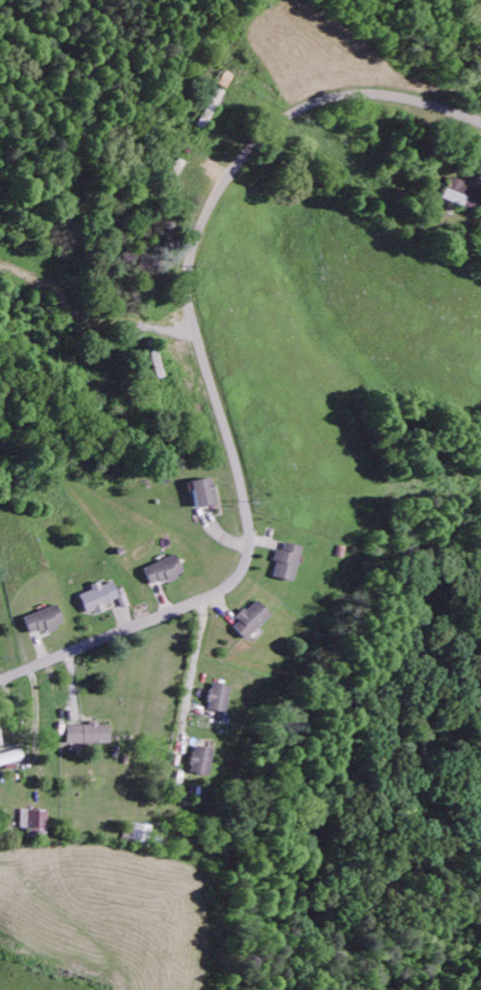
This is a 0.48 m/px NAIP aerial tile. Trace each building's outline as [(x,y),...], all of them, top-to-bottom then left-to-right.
[(477,213),(480,199),(480,195),(464,189),(466,185),(449,180),(442,202),(477,213)] [(216,506),(210,480),(190,484),(196,511),(216,506)] [(277,553),(270,579),(291,584),(300,550),(283,545),(281,554),(277,553)] [(184,576),(176,556),(142,571),(151,590),(184,576)] [(89,588),(91,594),(79,598),(85,616),(119,605),(112,585),(100,588),(99,585),(89,588)] [(235,621),(238,624),(232,630),(243,643),(270,618),(255,602),(235,621)] [(30,640),(63,626),(55,607),(22,621),(30,640)] [(206,712),(224,715),(228,689),(210,686),(206,712)] [(65,727),(65,746),(109,746),(109,728),(99,728),(99,727),(65,727)] [(188,775),(206,779),(211,752),(193,749),(188,775)] [(19,751),(0,756),(0,769),(23,763),(19,751)] [(19,831),(27,831),(27,837),(46,838),(47,814),(20,813),(19,831)] [(150,829),(134,826),(131,845),(147,848),(150,829)]
